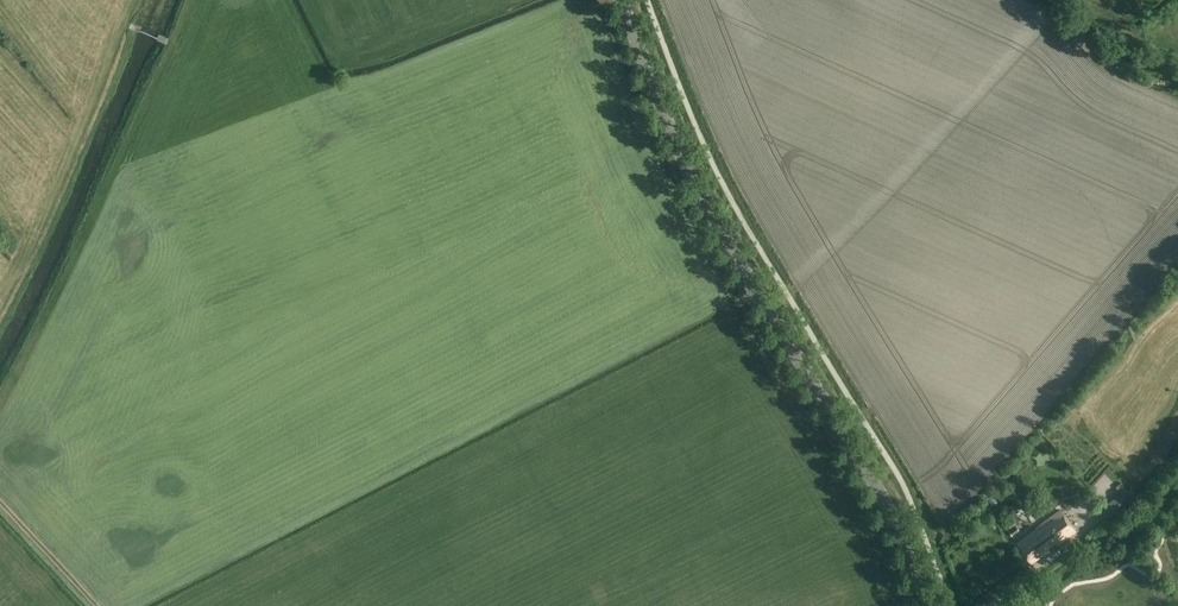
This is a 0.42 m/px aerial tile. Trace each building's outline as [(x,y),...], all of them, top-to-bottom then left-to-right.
[(987,499),(992,506),(997,501),(992,494),(991,495),(987,499)] [(1120,495),(1102,508),(1110,519),(1128,505),(1120,495)] [(1066,537),(1075,531),(1060,510),(1034,529),(1035,530),(1016,544),(1030,563),(1043,553),(1044,554),(1049,550),(1047,547),(1055,541),(1057,544),(1066,538),(1066,537)] [(1012,535),(1019,530),(1016,526),(1008,531),(1012,535)]
